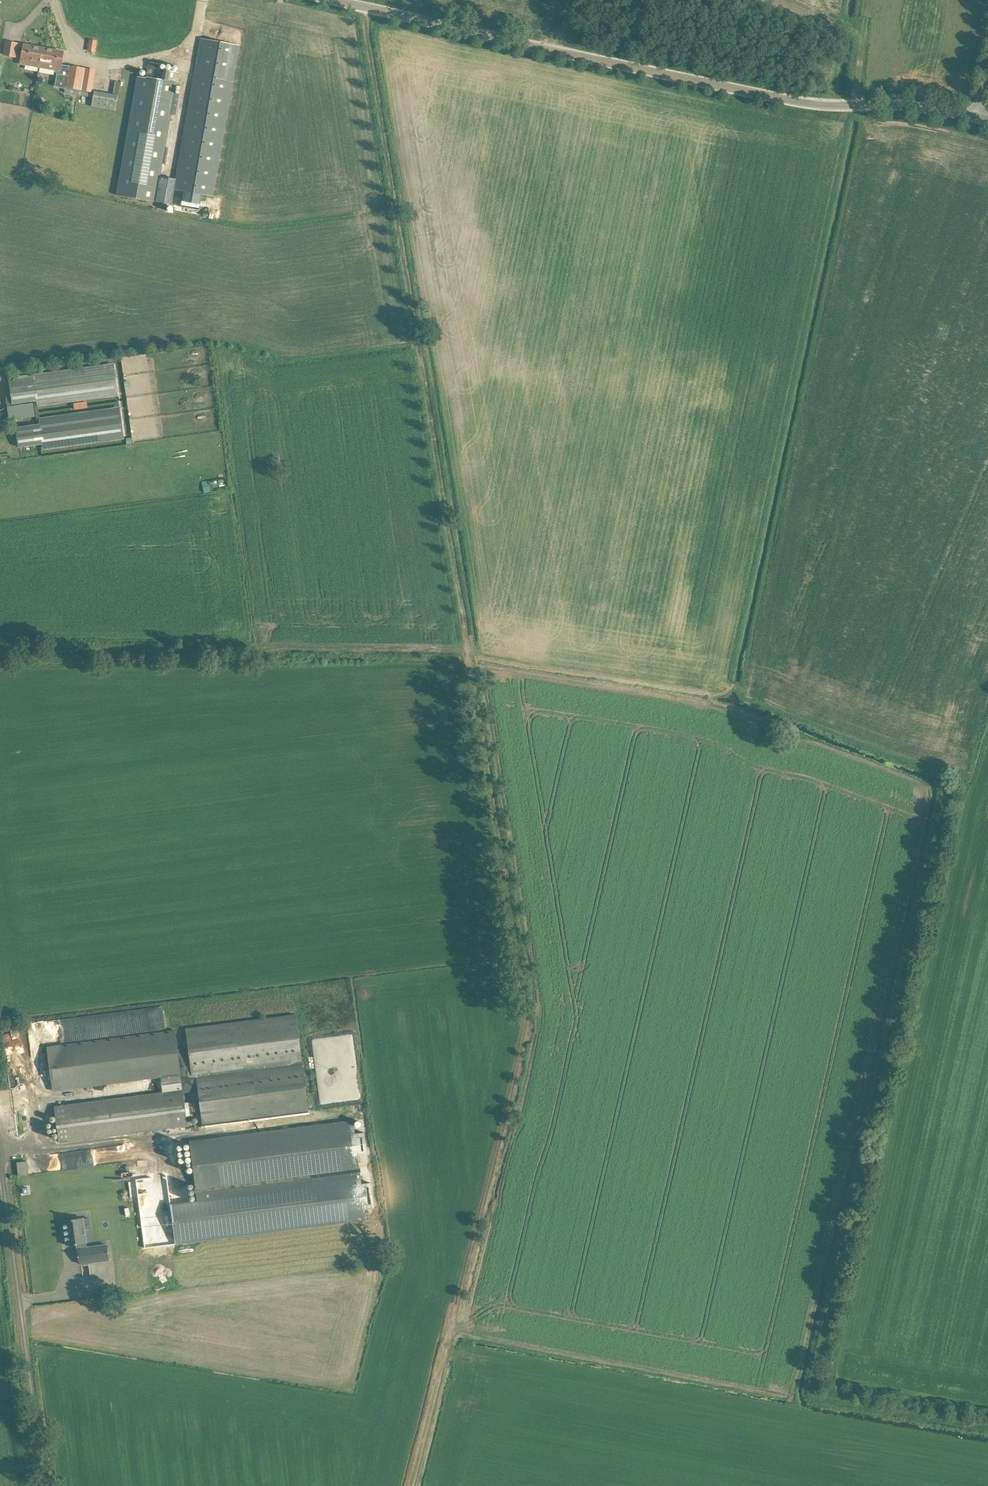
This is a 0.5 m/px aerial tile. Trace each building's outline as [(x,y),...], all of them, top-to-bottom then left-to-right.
[(95,52),(97,41),(89,39),(87,51),(95,52)] [(200,39),(174,189),(213,196),(239,46),(200,39)] [(15,56),(16,53),(17,43),(7,41),(4,54),(15,56)] [(39,67),(43,48),(24,45),(22,57),(21,64),(39,67)] [(63,52),(44,48),(43,48),(39,67),(55,70),(57,74),(55,87),(66,89),(64,93),(91,97),(92,91),(95,70),(69,66),(69,69),(61,67),(61,64),(62,61),(63,52)] [(138,76),(118,196),(153,202),(156,187),(158,172),(168,117),(173,118),(177,97),(172,97),(176,72),(160,69),(161,64),(149,62),(148,67),(147,77),(138,76)] [(118,95),(119,90),(120,82),(115,81),(113,94),(94,90),(91,106),(115,111),(118,95)] [(166,195),(163,209),(200,215),(202,201),(176,197),(166,195)] [(13,403),(23,402),(36,400),(37,406),(119,396),(114,363),(32,374),(34,381),(10,384),(13,403)] [(42,443),(43,449),(124,438),(120,406),(39,417),(40,423),(16,426),(19,446),(42,443)] [(185,1102),(184,1093),(198,1091),(202,1123),(308,1110),(296,1014),(186,1028),(188,1047),(177,1048),(175,1030),(47,1046),(52,1090),(62,1089),(160,1077),(163,1092),(54,1106),(59,1142),(168,1128),(187,1126),(186,1116),(190,1116),(188,1102),(185,1102)] [(353,1120),(190,1141),(197,1201),(160,1206),(165,1245),(366,1220),(365,1208),(374,1206),(371,1182),(362,1183),(358,1155),(367,1154),(364,1132),(355,1133),(353,1120)] [(73,1216),(64,1217),(64,1220),(63,1220),(66,1245),(77,1243),(78,1248),(77,1249),(79,1264),(109,1260),(107,1245),(87,1247),(83,1218),(74,1219),(73,1216)]
